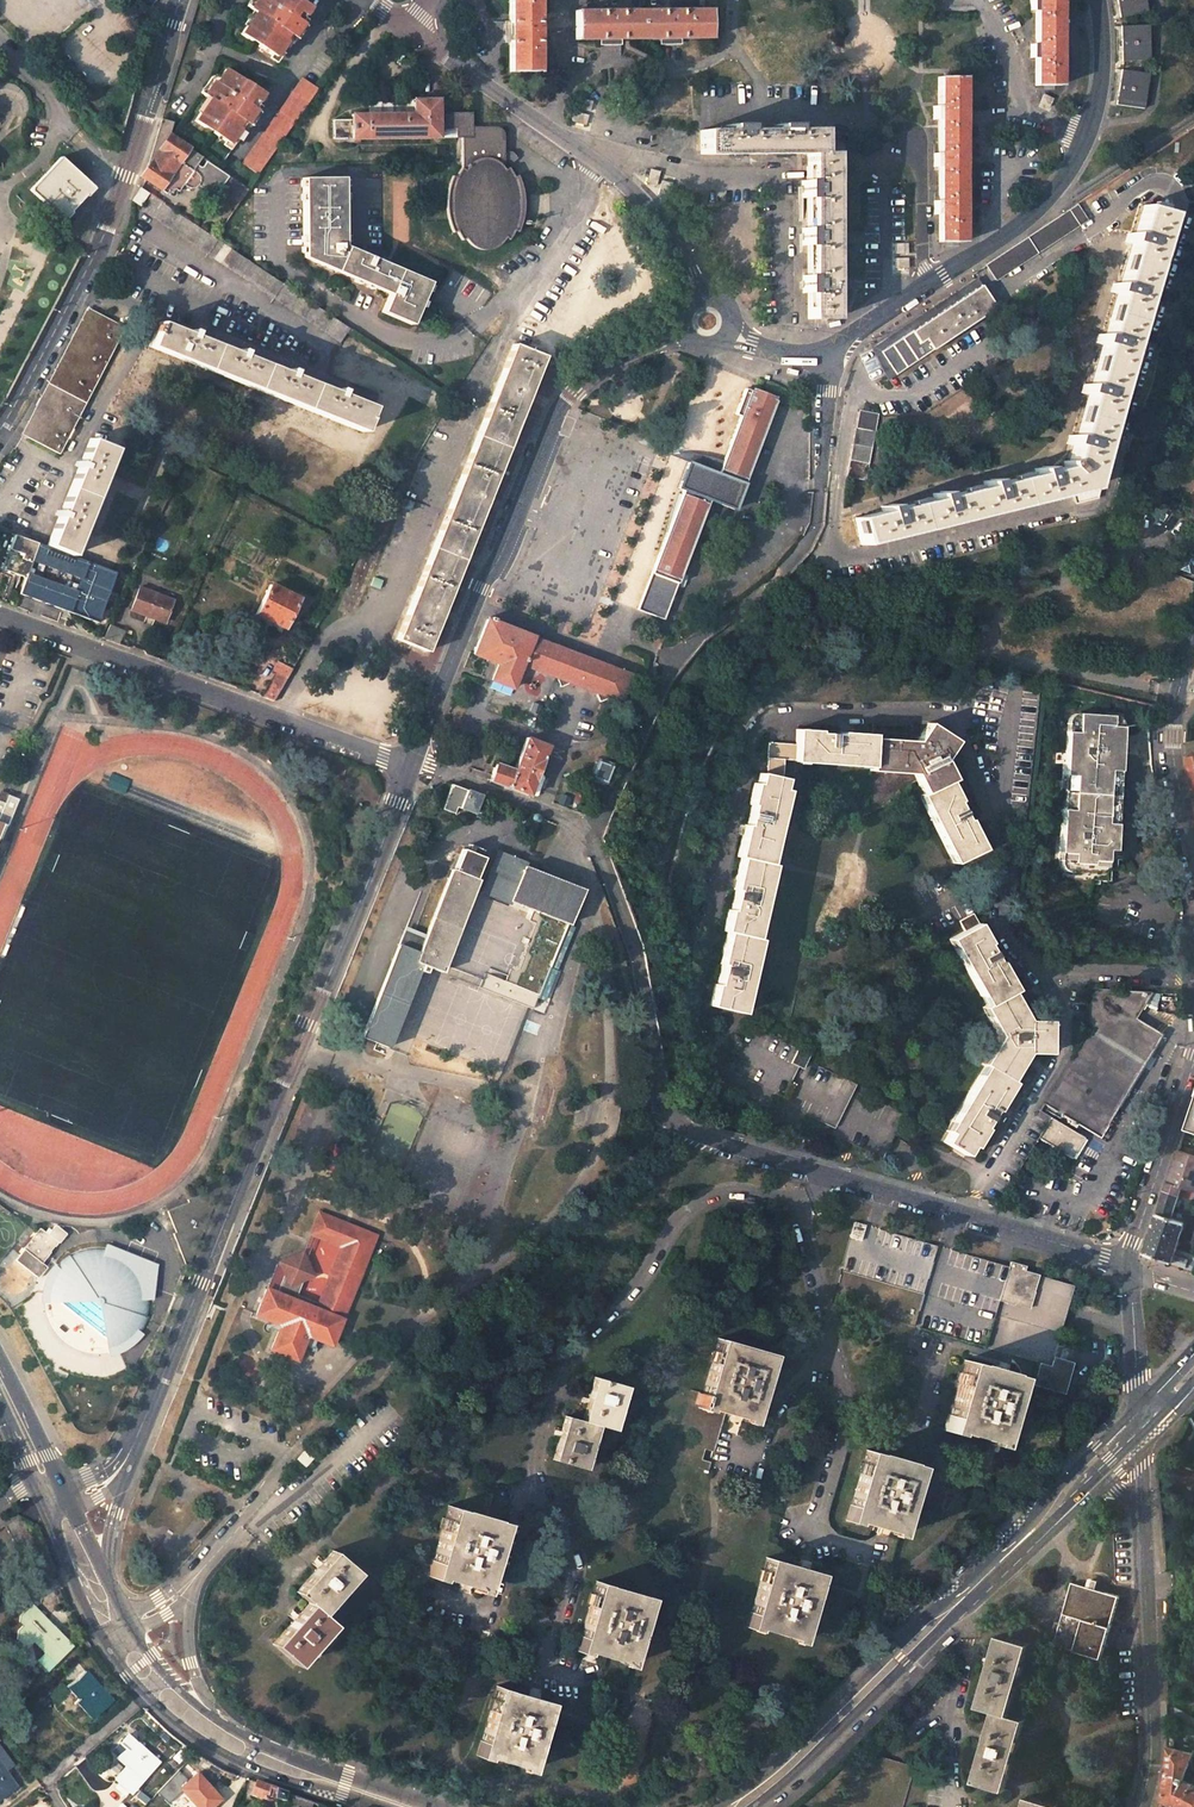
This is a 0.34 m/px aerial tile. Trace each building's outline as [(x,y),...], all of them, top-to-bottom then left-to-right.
[(240,34),(251,41),(253,38),(260,43),(259,46),(274,56),(285,41),(282,39),(286,33),(292,36),(300,23),(297,21),(306,7),(296,0),(257,0),(255,3),(259,6),(255,12),(240,34)] [(538,33),(538,0),(510,0),(510,22),(506,23),(506,33),(506,42),(510,42),(510,71),(539,71),(538,33)] [(1058,44),(1058,0),(1031,0),(1031,3),(1031,10),(1035,10),(1036,43),(1032,43),(1032,51),(1031,56),(1036,56),(1036,84),(1058,84),(1058,44)] [(1146,0),(1118,0),(1120,9),(1121,16),(1148,12),(1146,0)] [(253,7),(251,10),(255,12),(259,6),(255,3),(253,7)] [(681,39),(709,38),(709,10),(703,10),(673,10),(575,10),(576,39),(600,39),(600,44),(609,44),(619,44),(619,39),(660,39),(660,44),(670,44),(680,43),(681,39)] [(1149,26),(1122,27),(1122,34),(1122,54),(1123,61),(1150,60),(1149,26)] [(1117,98),(1117,104),(1144,108),(1149,73),(1122,69),(1121,75),(1117,98)] [(207,125),(215,131),(213,133),(229,144),(239,129),(236,127),(241,121),(247,124),(256,111),(253,109),(263,94),(230,71),(219,86),(216,83),(210,90),(215,94),(210,100),(195,121),(206,128),(207,125)] [(962,158),(962,106),(961,76),(938,75),(938,105),(934,105),(934,118),(938,118),(938,152),(935,152),(934,165),(938,165),(938,201),(935,201),(935,214),(939,214),(939,241),(962,242),(962,207),(962,158)] [(266,164),(317,88),(303,79),(245,165),(259,174),(266,164)] [(210,100),(215,94),(210,90),(208,94),(206,97),(210,100)] [(648,90),(639,90),(639,106),(648,107),(648,90)] [(471,112),(439,112),(423,112),(422,98),(413,98),(413,113),(353,115),(353,119),(334,120),(334,139),(440,135),(440,125),(456,124),(456,134),(462,134),(472,133),(472,128),(471,112)] [(439,112),(436,98),(422,98),(423,112),(439,112)] [(172,121),(161,117),(157,127),(169,134),(172,121)] [(440,125),(440,135),(456,134),(456,124),(440,125)] [(817,153),(816,129),(791,129),(790,126),(773,126),(773,130),(743,130),(742,126),(726,127),(726,131),(701,131),(701,155),(734,154),(783,153),(804,153),(817,153)] [(169,134),(157,127),(147,163),(144,172),(169,134)] [(475,245),(480,247),(487,248),(493,247),(506,238),(509,240),(512,237),(515,231),(517,232),(520,227),(522,223),(525,224),(528,207),(526,185),(522,186),(517,176),(514,178),(511,172),(508,169),(504,170),(502,166),(505,164),(504,137),(501,132),(500,131),(499,130),(497,129),(495,128),(485,128),(472,128),(472,133),(462,134),(463,162),(462,164),(460,169),(458,175),(454,173),(449,185),(448,190),(447,198),(447,208),(449,215),(453,232),(456,232),(460,238),(462,240),(465,237),(475,245)] [(189,148),(169,134),(144,172),(141,176),(143,177),(160,189),(189,148)] [(832,318),(830,153),(817,153),(804,153),(805,181),(800,182),(800,190),(801,198),(805,199),(806,229),(801,229),(801,237),(801,246),(806,247),(807,277),(802,277),(802,284),(802,294),(807,294),(808,319),(832,318)] [(28,191),(59,222),(90,190),(58,160),(28,191)] [(237,179),(224,171),(220,178),(232,186),(237,179)] [(389,298),(384,312),(413,326),(431,282),(345,247),(343,178),(302,178),(304,245),(305,263),(353,282),(383,295),(389,298)] [(237,179),(232,186),(231,187),(235,190),(226,203),(235,209),(250,188),(237,179)] [(140,205),(148,193),(140,187),(132,199),(140,205)] [(141,209),(340,343),(350,328),(151,195),(141,209)] [(890,509),(889,504),(881,506),(882,511),(853,518),(860,543),(1078,489),(1081,501),(1103,496),(1113,460),(1101,456),(1167,213),(1138,205),(1130,234),(1126,233),(1124,242),(1128,243),(1116,284),(1113,283),(1111,291),(1114,292),(1102,336),(1098,334),(1096,342),(1100,343),(1088,387),(1084,386),(1082,393),(1086,394),(1074,437),(1071,436),(1069,443),(1072,444),(1066,465),(1043,470),(1042,466),(1034,468),(1035,472),(991,483),(990,479),(982,481),(983,485),(942,495),(940,492),(933,493),(934,498),(890,509)] [(1084,220),(1074,205),(984,265),(994,279),(1084,220)] [(979,285),(974,278),(872,349),(887,381),(896,375),(881,352),(979,285)] [(994,308),(979,285),(881,352),(896,375),(994,308)] [(57,362),(46,382),(54,386),(94,312),(85,307),(73,330),(57,362)] [(124,328),(94,312),(54,386),(85,403),(124,328)] [(155,326),(153,332),(155,333),(149,347),(365,433),(370,418),(369,418),(374,407),(345,395),(346,392),(344,391),(342,390),(340,394),(296,376),(297,373),(295,372),(292,371),(291,374),(243,355),(245,352),(242,351),(239,350),(238,353),(194,335),(195,332),(192,331),(189,330),(187,333),(159,322),(159,324),(158,327),(155,326)] [(513,345),(396,639),(428,651),(443,614),(465,557),(486,502),(509,445),(528,394),(543,358),(513,345)] [(26,438),(54,386),(46,382),(39,395),(25,421),(19,434),(26,438)] [(54,386),(26,438),(57,455),(85,403),(54,386)] [(732,510),(764,425),(774,400),(753,393),(743,389),(743,390),(737,405),(742,407),(716,475),(686,464),(681,476),(676,489),(680,490),(634,610),(660,620),(707,500),(732,510)] [(865,480),(877,416),(878,414),(861,411),(848,476),(865,480)] [(115,447),(89,437),(80,462),(77,460),(76,463),(75,465),(78,467),(61,510),(58,508),(57,511),(56,514),(59,515),(48,544),(74,554),(115,447)] [(115,570),(37,542),(14,534),(2,568),(25,577),(20,592),(98,620),(115,570)] [(1193,576),(1193,554),(1183,549),(1175,567),(1193,576)] [(258,612),(284,627),(299,599),(273,585),(258,612)] [(172,600),(142,588),(134,609),(165,622),(172,600)] [(492,681),(503,685),(513,689),(522,666),(585,690),(618,703),(628,678),(596,665),(569,654),(538,642),(531,639),(532,638),(485,620),(473,653),(472,655),(498,665),(492,681)] [(112,624),(104,638),(118,644),(125,630),(112,624)] [(274,670),(276,671),(288,677),(292,669),(277,661),(274,670)] [(288,677),(276,671),(269,685),(280,690),(288,677)] [(274,701),(280,690),(269,685),(263,697),(274,701)] [(775,772),(775,754),(863,755),(863,759),(907,759),(918,780),(914,781),(951,849),(981,833),(972,817),(965,804),(963,805),(953,787),(955,785),(944,765),(946,764),(943,757),(936,744),(948,724),(919,708),(908,727),(864,726),(864,722),(846,722),(831,721),(831,725),(811,724),(811,721),(787,721),(786,739),(766,738),(765,770),(775,772)] [(1100,710),(1075,709),(1075,722),(1063,722),(1055,856),(1067,857),(1066,871),(1093,872),(1096,870),(1101,866),(1103,861),(1104,850),(1101,849),(1101,848),(1101,842),(1112,842),(1116,761),(1106,761),(1106,745),(1117,745),(1118,725),(1100,724),(1100,710)] [(526,738),(514,772),(496,766),(491,778),(490,781),(525,794),(529,795),(546,745),(526,738)] [(1185,744),(1187,758),(1193,757),(1193,743),(1185,744)] [(1106,761),(1116,761),(1117,745),(1106,745),(1106,761)] [(612,768),(599,762),(593,777),(606,782),(612,768)] [(717,980),(713,979),(708,1001),(741,1008),(757,934),(753,933),(768,858),(764,857),(779,783),(775,782),(777,772),(775,772),(765,770),(752,767),(750,777),(747,776),(742,798),(744,798),(742,810),(740,819),(737,818),(731,850),(735,851),(728,883),(731,884),(729,896),(727,904),(723,903),(719,925),(724,926),(717,958),(721,959),(719,970),(717,980)] [(454,807),(471,814),(478,795),(450,784),(440,808),(451,812),(454,807)] [(2,840),(19,799),(4,794),(0,792),(0,840),(2,840)] [(504,804),(502,810),(511,813),(513,807),(504,804)] [(524,858),(523,861),(496,850),(488,872),(481,891),(474,888),(482,869),(458,860),(451,877),(448,877),(438,904),(423,938),(412,933),(410,938),(402,935),(361,1037),(387,1047),(421,964),(513,1001),(525,1006),(529,1007),(532,1009),(533,1004),(538,994),(543,996),(552,977),(555,969),(558,970),(576,925),(572,923),(568,922),(581,889),(546,875),(537,871),(539,864),(524,858)] [(973,912),(958,920),(964,930),(948,938),(984,1005),(981,1006),(997,1036),(980,1063),(983,1065),(944,1129),(947,1131),(942,1140),(963,1153),(969,1145),(972,1147),(984,1128),(982,1126),(987,1118),(993,1109),(995,1110),(1012,1082),(1009,1079),(1022,1057),(1025,1052),(1048,1053),(1050,1020),(1025,1019),(1010,991),(1014,988),(998,960),(996,961),(990,950),(986,943),(988,941),(973,912)] [(404,930),(402,935),(410,938),(412,933),(404,930)] [(1084,1034),(1042,1103),(1098,1138),(1154,1048),(1165,1030),(1140,1015),(1155,992),(1086,987),(1084,1034)] [(790,1054),(798,1058),(802,1060),(805,1053),(808,1048),(796,1042),(790,1054)] [(877,1156),(895,1124),(902,1111),(853,1085),(855,1080),(805,1053),(802,1060),(793,1075),(789,1073),(782,1087),(785,1089),(781,1096),(831,1123),(828,1129),(877,1156)] [(1033,1140),(1068,1161),(1083,1136),(1048,1116),(1033,1140)] [(1164,1195),(1167,1195),(1168,1194),(1169,1193),(1171,1193),(1174,1193),(1179,1195),(1182,1186),(1193,1191),(1193,1154),(1179,1149),(1173,1169),(1164,1195)] [(1185,1221),(1172,1216),(1179,1195),(1174,1193),(1171,1193),(1169,1193),(1168,1194),(1167,1195),(1164,1195),(1155,1223),(1144,1254),(1185,1267),(1188,1258),(1175,1253),(1185,1221)] [(330,1345),(373,1237),(374,1235),(318,1213),(310,1233),(341,1245),(319,1301),(316,1308),(266,1289),(255,1316),(279,1325),(270,1349),(296,1359),(305,1335),(330,1345)] [(914,1327),(985,1348),(1040,1365),(1034,1386),(1064,1395),(1073,1365),(1053,1358),(1067,1309),(1073,1285),(1023,1270),(1024,1266),(1008,1262),(1007,1266),(1003,1265),(936,1246),(855,1222),(840,1270),(831,1302),(914,1327)] [(59,1245),(58,1242),(44,1232),(41,1234),(28,1252),(29,1255),(43,1264),(47,1264),(59,1245)] [(316,1308),(319,1301),(298,1293),(304,1278),(309,1264),(303,1251),(279,1261),(284,1272),(277,1292),(266,1288),(266,1289),(316,1308)] [(126,1254),(121,1260),(119,1258),(114,1256),(108,1254),(101,1253),(95,1252),(89,1253),(83,1254),(77,1256),(71,1259),(66,1262),(61,1266),(56,1271),(52,1276),(49,1281),(47,1287),(45,1293),(44,1300),(44,1306),(45,1312),(46,1319),(48,1325),(51,1330),(55,1335),(59,1340),(64,1344),(69,1348),(75,1351),(81,1353),(88,1354),(94,1355),(101,1355),(108,1353),(114,1351),(120,1349),(125,1345),(131,1341),(135,1336),(139,1331),(142,1325),(144,1319),(146,1312),(147,1306),(146,1299),(145,1293),(144,1286),(141,1280),(138,1275),(136,1273),(140,1267),(136,1262),(126,1254)] [(284,1272),(279,1261),(276,1262),(266,1288),(277,1292),(284,1272)] [(309,1264),(304,1278),(313,1274),(309,1264)] [(701,1394),(690,1391),(670,1459),(708,1471),(711,1461),(702,1458),(704,1449),(713,1452),(725,1413),(749,1420),(770,1354),(718,1338),(701,1394)] [(965,1359),(944,1429),(997,1444),(1018,1375),(965,1359)] [(553,1459),(584,1467),(595,1425),(613,1429),(624,1385),(592,1377),(581,1421),(564,1416),(553,1459)] [(306,1451),(297,1462),(305,1469),(316,1456),(309,1449),(306,1451)] [(846,1520),(890,1532),(898,1534),(917,1465),(867,1450),(846,1520)] [(492,1495),(468,1488),(462,1509),(449,1506),(430,1573),(481,1588),(500,1520),(486,1516),(492,1495)] [(357,1573),(332,1551),(296,1592),(308,1603),(272,1644),(296,1666),(332,1625),(321,1615),(357,1573)] [(818,1571),(797,1566),(766,1557),(748,1625),(799,1639),(818,1571)] [(629,1663),(648,1595),(596,1581),(577,1648),(629,1663)] [(1118,1598),(1094,1591),(1096,1583),(1092,1583),(1089,1582),(1087,1588),(1072,1584),(1054,1646),(1101,1659),(1118,1598)] [(910,1599),(898,1611),(907,1619),(918,1607),(910,1599)] [(19,1625),(23,1628),(18,1634),(16,1642),(22,1648),(32,1638),(45,1651),(43,1653),(54,1664),(72,1646),(32,1605),(20,1617),(19,1625)] [(973,1782),(1005,1791),(1025,1721),(1009,1717),(1029,1646),(999,1636),(988,1674),(978,1708),(993,1713),(984,1744),(973,1782)] [(74,1705),(92,1722),(111,1703),(82,1673),(65,1690),(77,1702),(74,1705)] [(547,1700),(496,1685),(476,1753),(528,1768),(547,1700)] [(120,1758),(126,1763),(113,1777),(130,1793),(158,1762),(128,1736),(120,1746),(126,1751),(120,1758)] [(1193,1754),(1176,1750),(1175,1743),(1172,1740),(1170,1739),(1168,1739),(1168,1773),(1164,1791),(1162,1802),(1172,1806),(1193,1806),(1193,1787),(1184,1781),(1193,1754)] [(895,1761),(865,1751),(847,1806),(902,1806),(915,1767),(895,1761)] [(19,1786),(0,1763),(0,1802),(19,1786)] [(178,1788),(196,1806),(208,1806),(216,1800),(206,1789),(209,1786),(195,1772),(178,1788)] [(263,1805),(267,1806),(275,1806),(277,1800),(283,1803),(286,1794),(271,1789),(265,1787),(251,1782),(249,1787),(254,1789),(251,1796),(262,1800),(260,1805),(263,1805)] [(140,1791),(135,1796),(144,1804),(149,1799),(140,1791)] [(1058,1806),(1027,1797),(1024,1806),(1057,1806),(1058,1806)] [(313,1803),(293,1798),(291,1806),(312,1806),(313,1803)]
